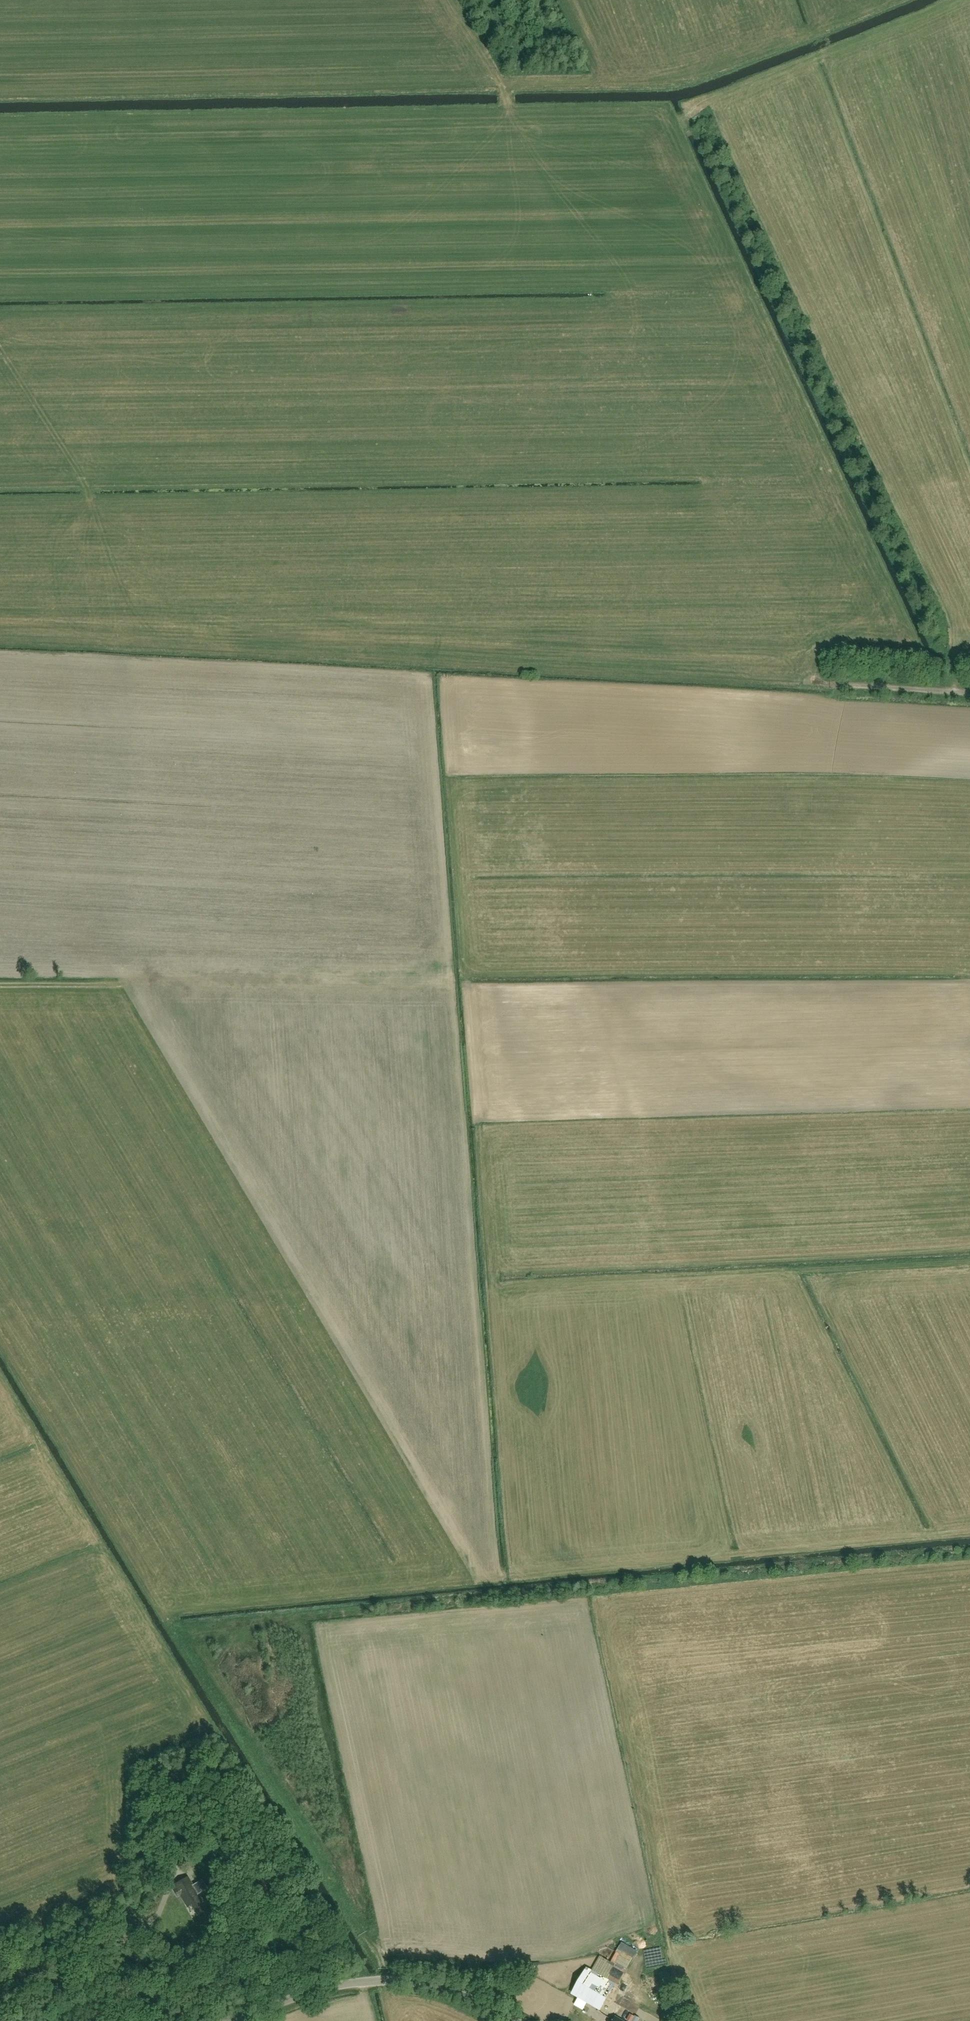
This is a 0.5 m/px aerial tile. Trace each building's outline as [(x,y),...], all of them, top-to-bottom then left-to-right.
[(202,1881),(193,1886),(188,1878),(175,1885),(177,1889),(174,1891),(178,1897),(181,1896),(188,1908),(192,1906),(198,1916),(207,1911),(198,1895),(207,1889),(202,1881)] [(619,1993),(591,1977),(579,1998),(607,2013),(619,1993)]
